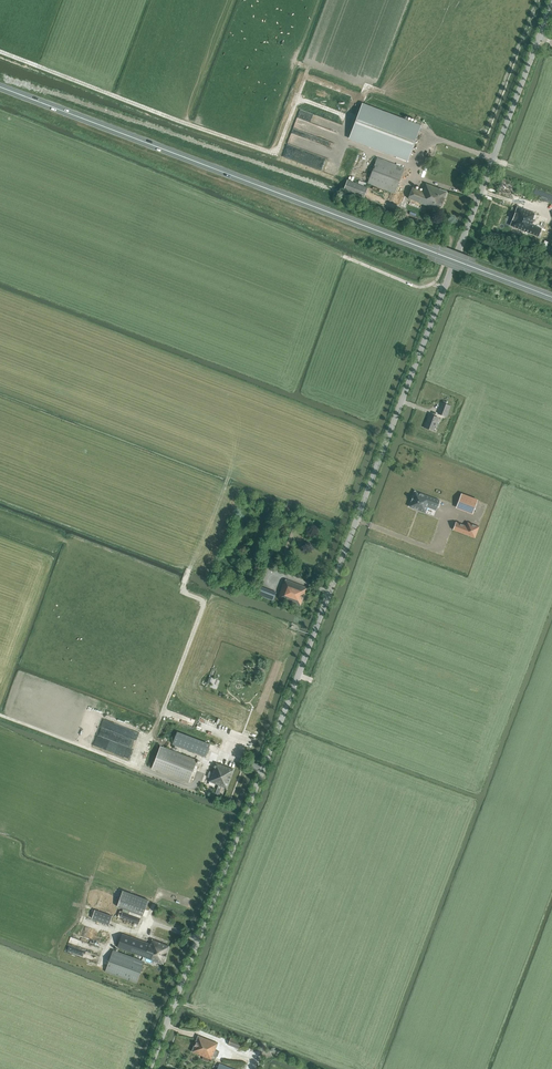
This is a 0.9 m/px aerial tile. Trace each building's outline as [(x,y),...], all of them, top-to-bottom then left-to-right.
[(408,160),(421,127),(363,105),(351,138),(408,160)] [(320,131),(333,141),(336,138),(333,135),(336,131),(325,124),(320,131)] [(395,193),(396,191),(404,168),(377,158),(368,183),(395,193)] [(364,198),(368,188),(347,180),(343,190),(364,198)] [(409,199),(427,206),(440,211),(447,192),(426,184),(423,192),(413,188),(409,199)] [(535,214),(518,208),(511,226),(539,237),(542,229),(532,226),(534,220),(534,219),(535,214)] [(447,404),(443,402),(438,413),(447,417),(451,406),(447,404)] [(438,418),(429,414),(424,427),(433,431),(438,418)] [(426,513),(434,516),(436,510),(440,500),(415,491),(409,506),(409,507),(426,513)] [(456,505),(472,511),(478,497),(462,491),(456,505)] [(453,529),(475,538),(479,527),(467,522),(466,526),(456,522),(453,529)] [(300,606),(307,587),(286,580),(284,584),(283,584),(278,598),(300,606)] [(273,601),(276,592),(261,586),(258,595),(273,601)] [(102,727),(137,739),(140,731),(104,719),(102,727)] [(205,757),(210,744),(177,731),(172,744),(205,757)] [(189,782),(198,760),(160,746),(152,768),(189,782)] [(234,769),(216,763),(209,781),(227,788),(234,769)] [(123,890),(117,906),(143,916),(149,900),(123,890)] [(109,924),(112,916),(95,910),(92,918),(109,924)] [(121,917),(139,924),(141,919),(123,912),(121,917)] [(122,934),(121,938),(118,947),(144,957),(146,957),(163,964),(169,946),(152,940),(151,944),(122,934)] [(88,956),(90,952),(69,944),(66,950),(77,954),(78,952),(88,956)] [(113,950),(105,971),(137,983),(146,957),(144,957),(142,960),(113,950)] [(218,1043),(198,1035),(192,1051),(212,1059),(214,1055),(218,1056),(220,1051),(215,1049),(218,1043)] [(240,1049),(240,1048),(242,1042),(231,1037),(228,1044),(240,1049)]
